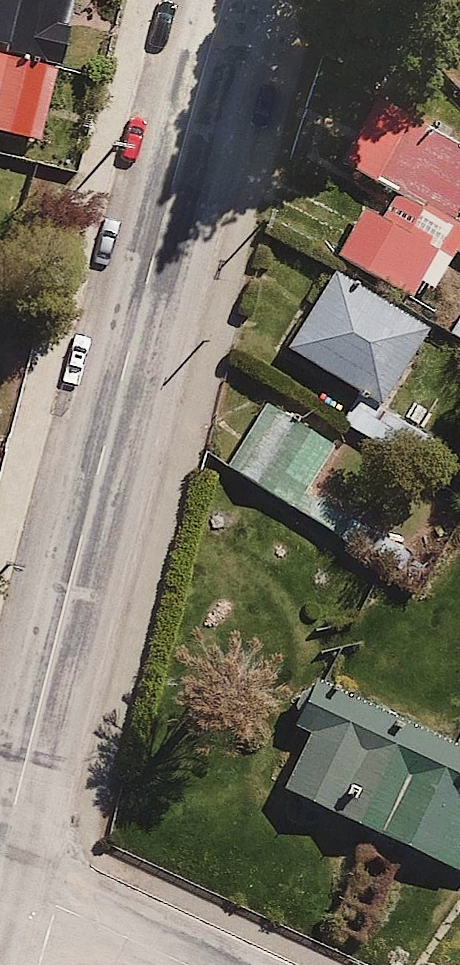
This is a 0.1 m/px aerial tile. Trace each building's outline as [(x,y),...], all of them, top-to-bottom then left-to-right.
[(59,65),(77,0),(0,0),(0,46),(59,65)] [(0,46),(0,136),(36,147),(59,65),(0,46)] [(451,148),(423,131),(345,260),(413,302),(459,224),(459,133),(451,148)] [(278,343),(356,388),(337,421),(391,452),(414,412),(391,399),(431,330),(358,288),(362,281),(326,260),(278,343)] [(258,396),(216,460),(344,545),(361,521),(320,494),(346,455),(258,396)] [(295,715),(315,725),(282,796),(433,867),(459,809),(459,780),(381,743),(393,717),(312,678),(295,715)]
